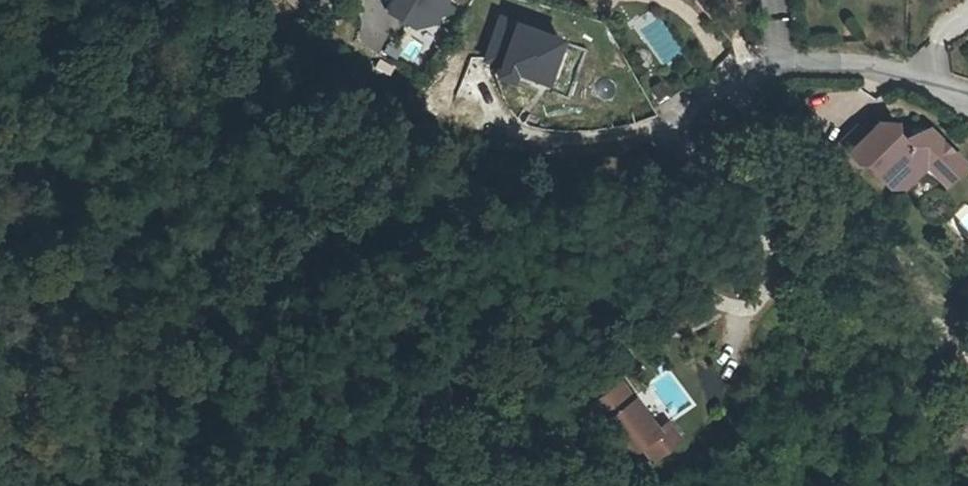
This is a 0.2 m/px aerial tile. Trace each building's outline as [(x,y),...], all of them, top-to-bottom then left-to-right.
[(385,6),(429,30),(445,0),(389,0),(385,6)] [(497,68),(551,85),(569,32),(515,14),(497,68)] [(921,174),(928,181),(948,162),(923,136),(918,141),(902,140),(890,139),(891,132),(874,131),(869,135),(873,140),(864,150),(859,145),(852,137),(821,167),(841,188),(860,171),(881,194),(899,195),(921,174)] [(869,135),(859,145),(864,150),(873,140),(869,135)] [(959,172),(948,162),(928,181),(939,192),(959,172)] [(957,304),(967,316),(967,294),(957,304)] [(647,428),(622,397),(600,413),(609,424),(601,431),(608,440),(616,432),(625,444),(647,428)]
